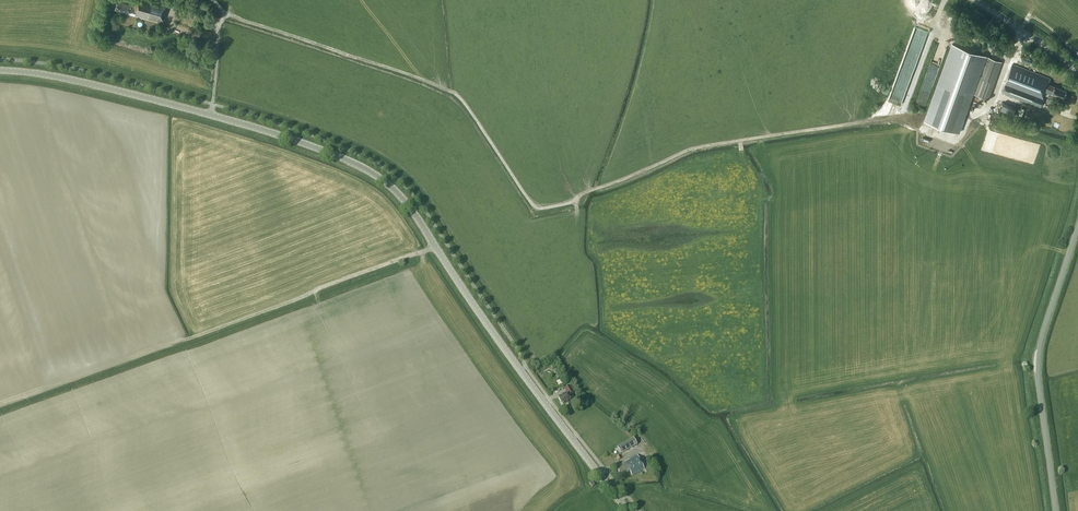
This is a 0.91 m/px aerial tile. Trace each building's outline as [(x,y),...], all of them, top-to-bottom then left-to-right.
[(154,1),(151,0),(134,0),(133,4),(117,0),(114,9),(128,12),(129,11),(135,13),(135,15),(163,23),(169,0),(154,0),(154,1)] [(920,50),(924,51),(930,31),(916,27),(909,52),(918,55),(920,50)] [(952,44),(925,120),(958,132),(985,60),(986,61),(981,76),(975,94),(989,99),(1002,62),(952,44)] [(1064,99),(1067,91),(1048,83),(1050,78),(1013,63),(1002,92),(1041,108),(1044,98),(1043,98),(1045,91),(1064,99)] [(900,74),(890,100),(901,104),(903,98),(905,92),(904,92),(908,82),(902,79),(903,78),(901,77),(902,75),(900,74)] [(1015,115),(1018,107),(1006,102),(1002,110),(1015,115)] [(571,400),(569,396),(574,393),(574,392),(576,391),(573,384),(570,386),(570,385),(564,388),(566,392),(558,397),(561,402),(560,402),(562,405),(562,404),(563,405),(567,403),(568,404),(572,402),(571,401),(571,400)] [(633,438),(617,447),(621,454),(637,445),(633,438)] [(629,471),(631,475),(635,473),(644,468),(637,455),(619,465),(620,467),(616,469),(620,475),(626,472),(627,472),(629,471)]
